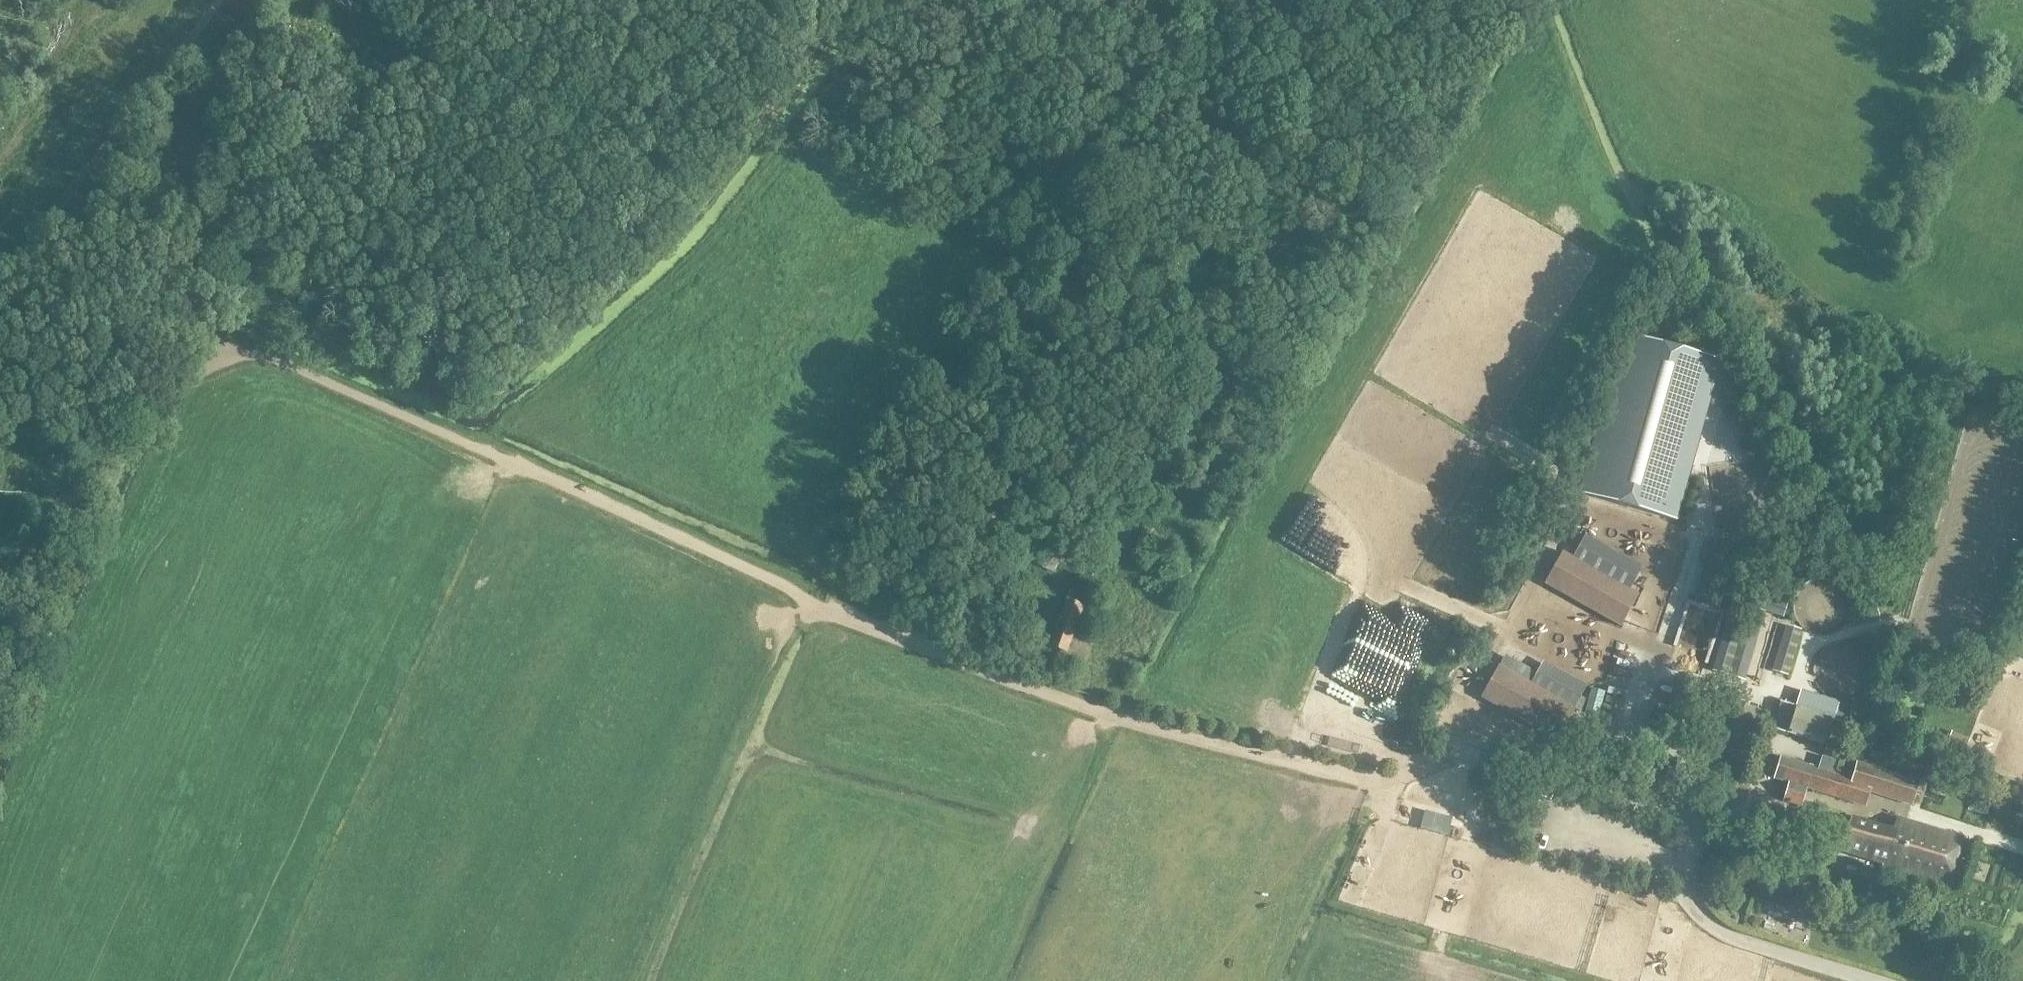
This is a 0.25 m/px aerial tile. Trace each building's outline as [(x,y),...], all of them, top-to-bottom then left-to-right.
[(1636,333),(1588,492),(1678,519),(1726,360),(1636,333)] [(1645,567),(1587,534),(1575,558),(1634,592),(1645,567)] [(1575,558),(1562,551),(1544,584),(1620,627),(1639,594),(1634,592),(1575,558)] [(1702,576),(1693,598),(1718,608),(1727,587),(1702,576)] [(1049,646),(1066,652),(1087,595),(1071,588),(1049,646)] [(1748,607),(1783,618),(1788,601),(1754,590),(1748,607)] [(1403,700),(1427,639),(1369,617),(1361,639),(1372,643),(1375,670),(1393,667),(1394,677),(1378,679),(1377,675),(1372,675),(1372,683),(1363,679),(1345,681),(1347,694),(1346,697),(1353,699),(1354,708),(1347,705),(1346,707),(1356,711),(1357,714),(1361,716),(1360,705),(1381,702),(1382,712),(1395,710),(1399,700),(1403,700)] [(1785,624),(1772,669),(1790,674),(1803,629),(1785,624)] [(1728,675),(1745,680),(1760,630),(1742,625),(1732,661),(1731,660),(1728,669),(1729,670),(1728,675)] [(1580,697),(1505,655),(1499,665),(1498,665),(1480,698),(1557,741),(1575,708),(1574,707),(1580,697)] [(1788,733),(1826,745),(1834,721),(1847,725),(1853,707),(1801,690),(1795,707),(1782,702),(1772,729),(1788,733)] [(1779,800),(1803,808),(1809,789),(1865,806),(1871,792),(1913,805),(1920,782),(1858,763),(1852,779),(1815,767),(1791,761),(1779,800)] [(1425,809),(1422,827),(1450,832),(1454,815),(1425,809)] [(1883,863),(1881,869),(1949,889),(1966,837),(1961,835),(1897,818),(1894,829),(1851,818),(1840,851),(1883,863)]
